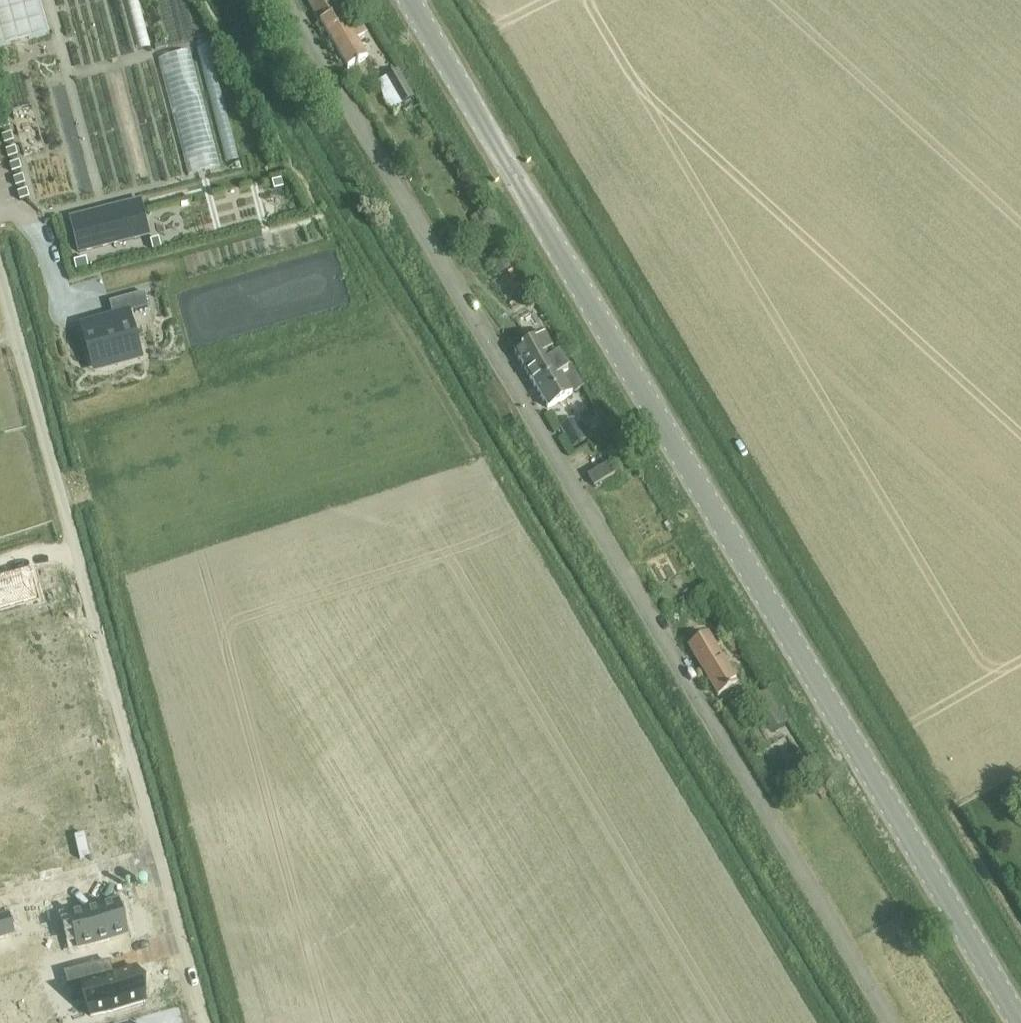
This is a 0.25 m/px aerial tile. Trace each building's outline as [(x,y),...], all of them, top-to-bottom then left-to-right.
[(46,37),(37,0),(0,0),(0,48),(46,37)] [(124,25),(139,20),(142,29),(146,27),(141,12),(133,14),(129,0),(117,0),(124,25)] [(348,69),(367,57),(356,38),(366,33),(359,23),(350,28),(339,10),(338,11),(332,0),(311,0),(308,2),(348,69)] [(398,70),(386,77),(403,105),(414,98),(398,70)] [(0,121),(0,129),(0,131),(8,128),(6,120),(0,121)] [(10,134),(2,136),(4,145),(12,143),(10,134)] [(14,148),(6,150),(8,159),(16,157),(14,148)] [(17,162),(10,164),(12,173),(20,171),(17,162)] [(21,176),(14,179),(16,187),(24,185),(21,176)] [(280,180),(271,182),(273,191),(282,189),(280,180)] [(25,190),(17,192),(20,201),(28,199),(25,190)] [(139,201),(70,218),(79,254),(148,237),(139,201)] [(157,240),(150,241),(152,250),(160,249),(157,240)] [(474,251),(480,259),(489,253),(484,245),(474,251)] [(498,251),(487,257),(498,275),(508,269),(498,251)] [(85,259),(73,262),(75,271),(87,268),(85,259)] [(112,321),(82,330),(91,362),(138,349),(128,314),(146,309),(142,295),(107,304),(112,321)] [(515,353),(525,370),(539,362),(540,363),(552,356),(555,354),(545,335),(515,353)] [(525,370),(535,387),(565,370),(555,354),(552,356),(540,363),(539,362),(525,370)] [(565,370),(535,387),(547,409),(573,394),(584,387),(572,367),(565,371),(565,370)] [(580,429),(566,437),(572,447),(585,439),(580,429)] [(587,476),(593,486),(615,474),(609,464),(587,476)] [(41,606),(31,574),(0,583),(0,618),(41,606)] [(709,606),(721,602),(714,585),(702,590),(709,606)] [(723,666),(729,663),(727,659),(721,662),(706,636),(689,646),(717,696),(735,687),(723,666)] [(0,641),(0,662),(5,661),(11,682),(55,669),(47,641),(15,650),(12,638),(0,641)] [(767,694),(751,704),(769,735),(785,726),(767,694)] [(68,951),(117,938),(108,904),(59,918),(68,951)] [(0,917),(0,940),(13,936),(8,915),(0,917)] [(98,965),(63,975),(70,1001),(81,997),(87,1018),(142,1003),(132,970),(102,978),(98,965)]
